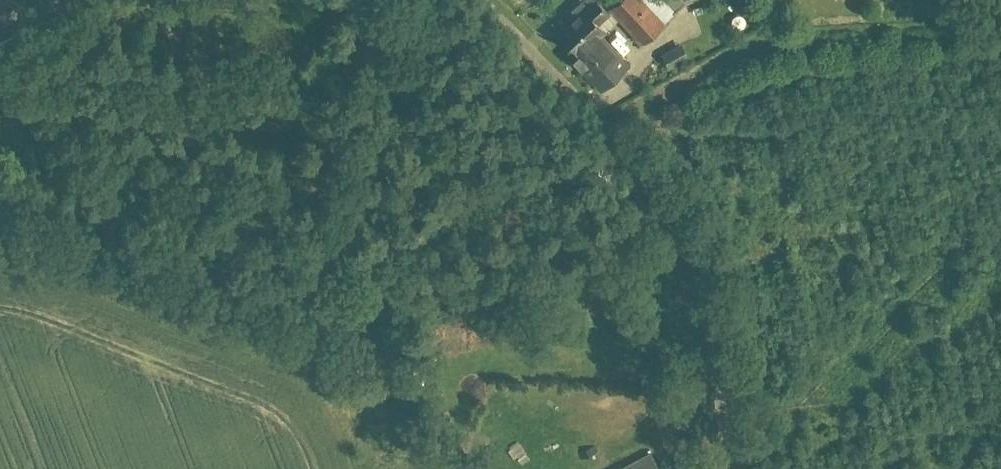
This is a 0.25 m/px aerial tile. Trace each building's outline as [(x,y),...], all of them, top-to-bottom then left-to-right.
[(602,93),(633,64),(600,30),(614,17),(608,11),(598,0),(580,0),(565,15),(569,20),(559,30),(581,54),(573,62),(602,93)] [(640,44),(664,21),(643,0),(619,0),(608,11),(614,17),(640,44)] [(681,43),(661,54),(670,71),(690,60),(681,43)] [(615,468),(663,468),(651,448),(615,468)]
